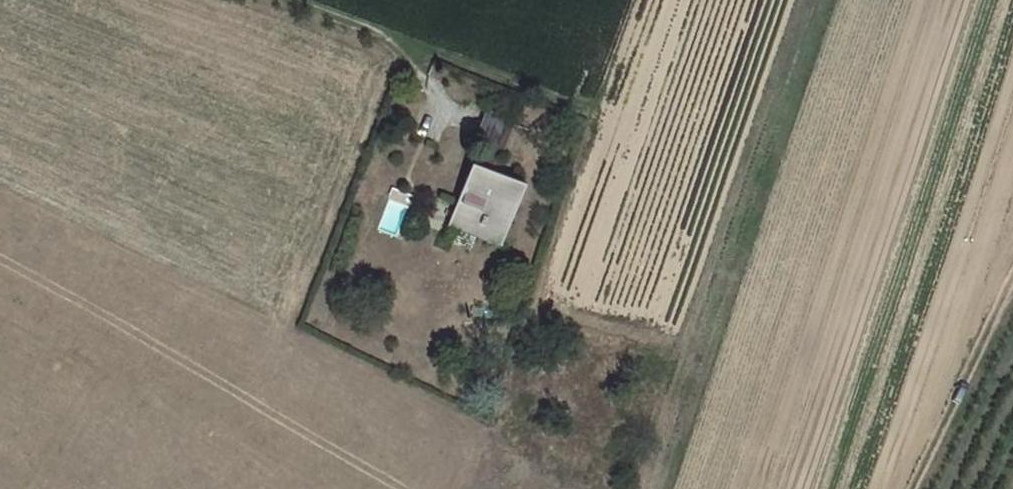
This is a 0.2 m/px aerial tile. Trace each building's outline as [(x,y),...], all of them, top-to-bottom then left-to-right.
[(511,122),(479,107),(466,137),(479,142),(446,215),(498,238),(521,184),(484,166),(491,148),(500,151),(511,122)]
